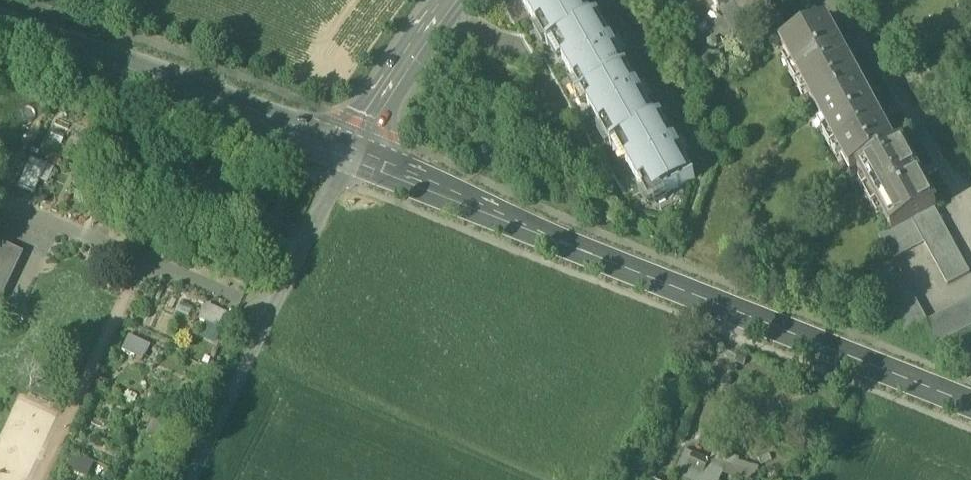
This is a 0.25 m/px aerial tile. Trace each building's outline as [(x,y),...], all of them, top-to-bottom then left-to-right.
[(521,1),(538,32),(543,29),(553,46),(547,49),(549,51),(554,48),(554,47),(559,45),(559,44),(594,25),(593,24),(580,0),(523,0),(521,1)] [(720,15),(733,7),(747,0),(712,0),(720,15)] [(733,7),(745,30),(767,18),(758,0),(747,0),(733,7)] [(594,25),(559,44),(559,45),(554,47),(554,48),(559,45),(569,62),(564,65),(577,88),(580,86),(586,97),(628,74),(618,56),(622,54),(623,54),(624,53),(621,48),(620,48),(618,44),(613,47),(598,21),(593,24),(594,25)] [(826,25),(782,49),(817,113),(861,89),(826,25)] [(628,74),(586,97),(592,109),(589,111),(602,134),(607,131),(616,148),(611,151),(613,153),(618,150),(617,150),(623,147),(623,146),(657,127),(657,126),(644,102),(648,100),(650,99),(646,94),(644,89),(638,92),(628,74)] [(896,153),(861,89),(817,113),(852,177),(859,173),(896,153)] [(676,149),(662,123),(657,126),(657,127),(623,146),(623,147),(617,150),(618,150),(623,147),(632,164),(627,167),(644,198),(649,195),(656,206),(696,184),(682,158),(686,156),(688,156),(685,150),(684,150),(682,146),(676,149)] [(896,153),(859,173),(893,237),(936,214),(937,213),(903,149),(896,153)] [(39,181),(22,176),(18,187),(35,192),(39,181)] [(893,237),(881,244),(891,264),(891,265),(893,264),(925,247),(949,290),(970,279),(936,214),(893,237)] [(3,246),(0,252),(0,300),(21,255),(3,246)] [(928,328),(893,264),(891,265),(891,264),(870,275),(905,342),(927,330),(926,329),(928,328)] [(926,329),(927,330),(939,351),(970,333),(970,304),(928,328),(926,329)] [(226,316),(214,311),(208,325),(220,331),(226,316)] [(148,346),(128,337),(121,352),(134,357),(137,351),(145,355),(148,346)] [(172,430),(152,422),(149,429),(156,432),(153,439),(165,445),(172,430)] [(689,455),(677,479),(723,479),(726,473),(689,455)] [(93,464),(72,456),(66,470),(87,479),(93,464)]
